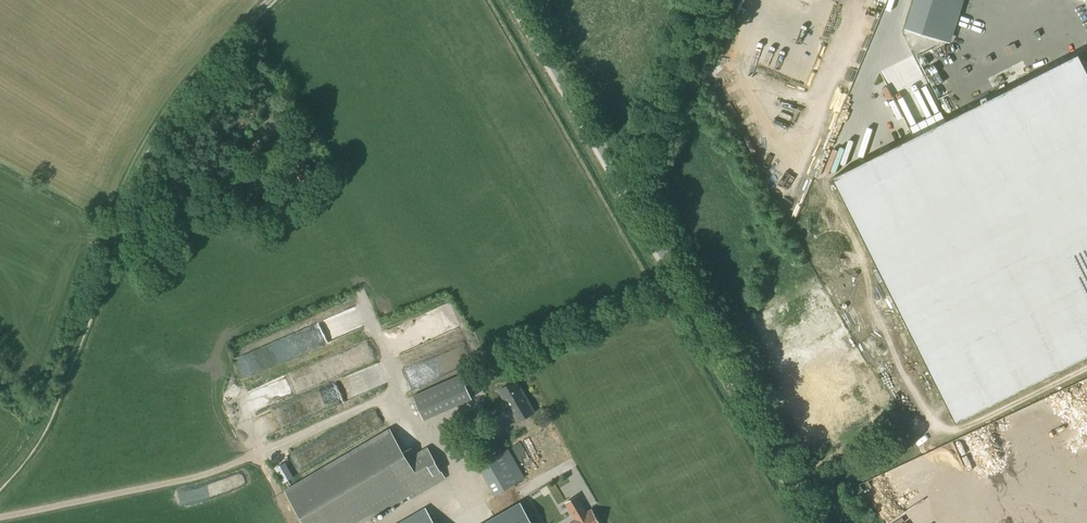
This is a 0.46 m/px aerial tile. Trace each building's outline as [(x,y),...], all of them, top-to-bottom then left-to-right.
[(906,28),(939,39),(951,0),(914,0),(906,28)] [(1076,74),(1065,51),(817,167),(934,415),(1086,343),(1086,69),(1076,74)] [(253,191),(263,185),(252,170),(243,177),(253,191)] [(461,374),(413,396),(424,420),(472,398),(461,374)] [(522,392),(515,381),(498,391),(510,411),(511,410),(518,422),(535,412),(523,392),(522,392)] [(497,429),(499,434),(510,428),(508,423),(497,429)] [(390,428),(284,491),(303,522),(364,522),(409,496),(411,500),(446,479),(427,447),(408,458),(390,428)] [(495,496),(520,481),(502,451),(478,466),(495,496)] [(592,510),(587,513),(586,511),(581,503),(577,496),(566,503),(570,510),(576,520),(571,522),(599,522),(592,510)] [(520,504),(487,522),(531,522),(520,504)] [(399,522),(434,522),(425,507),(399,522)]
